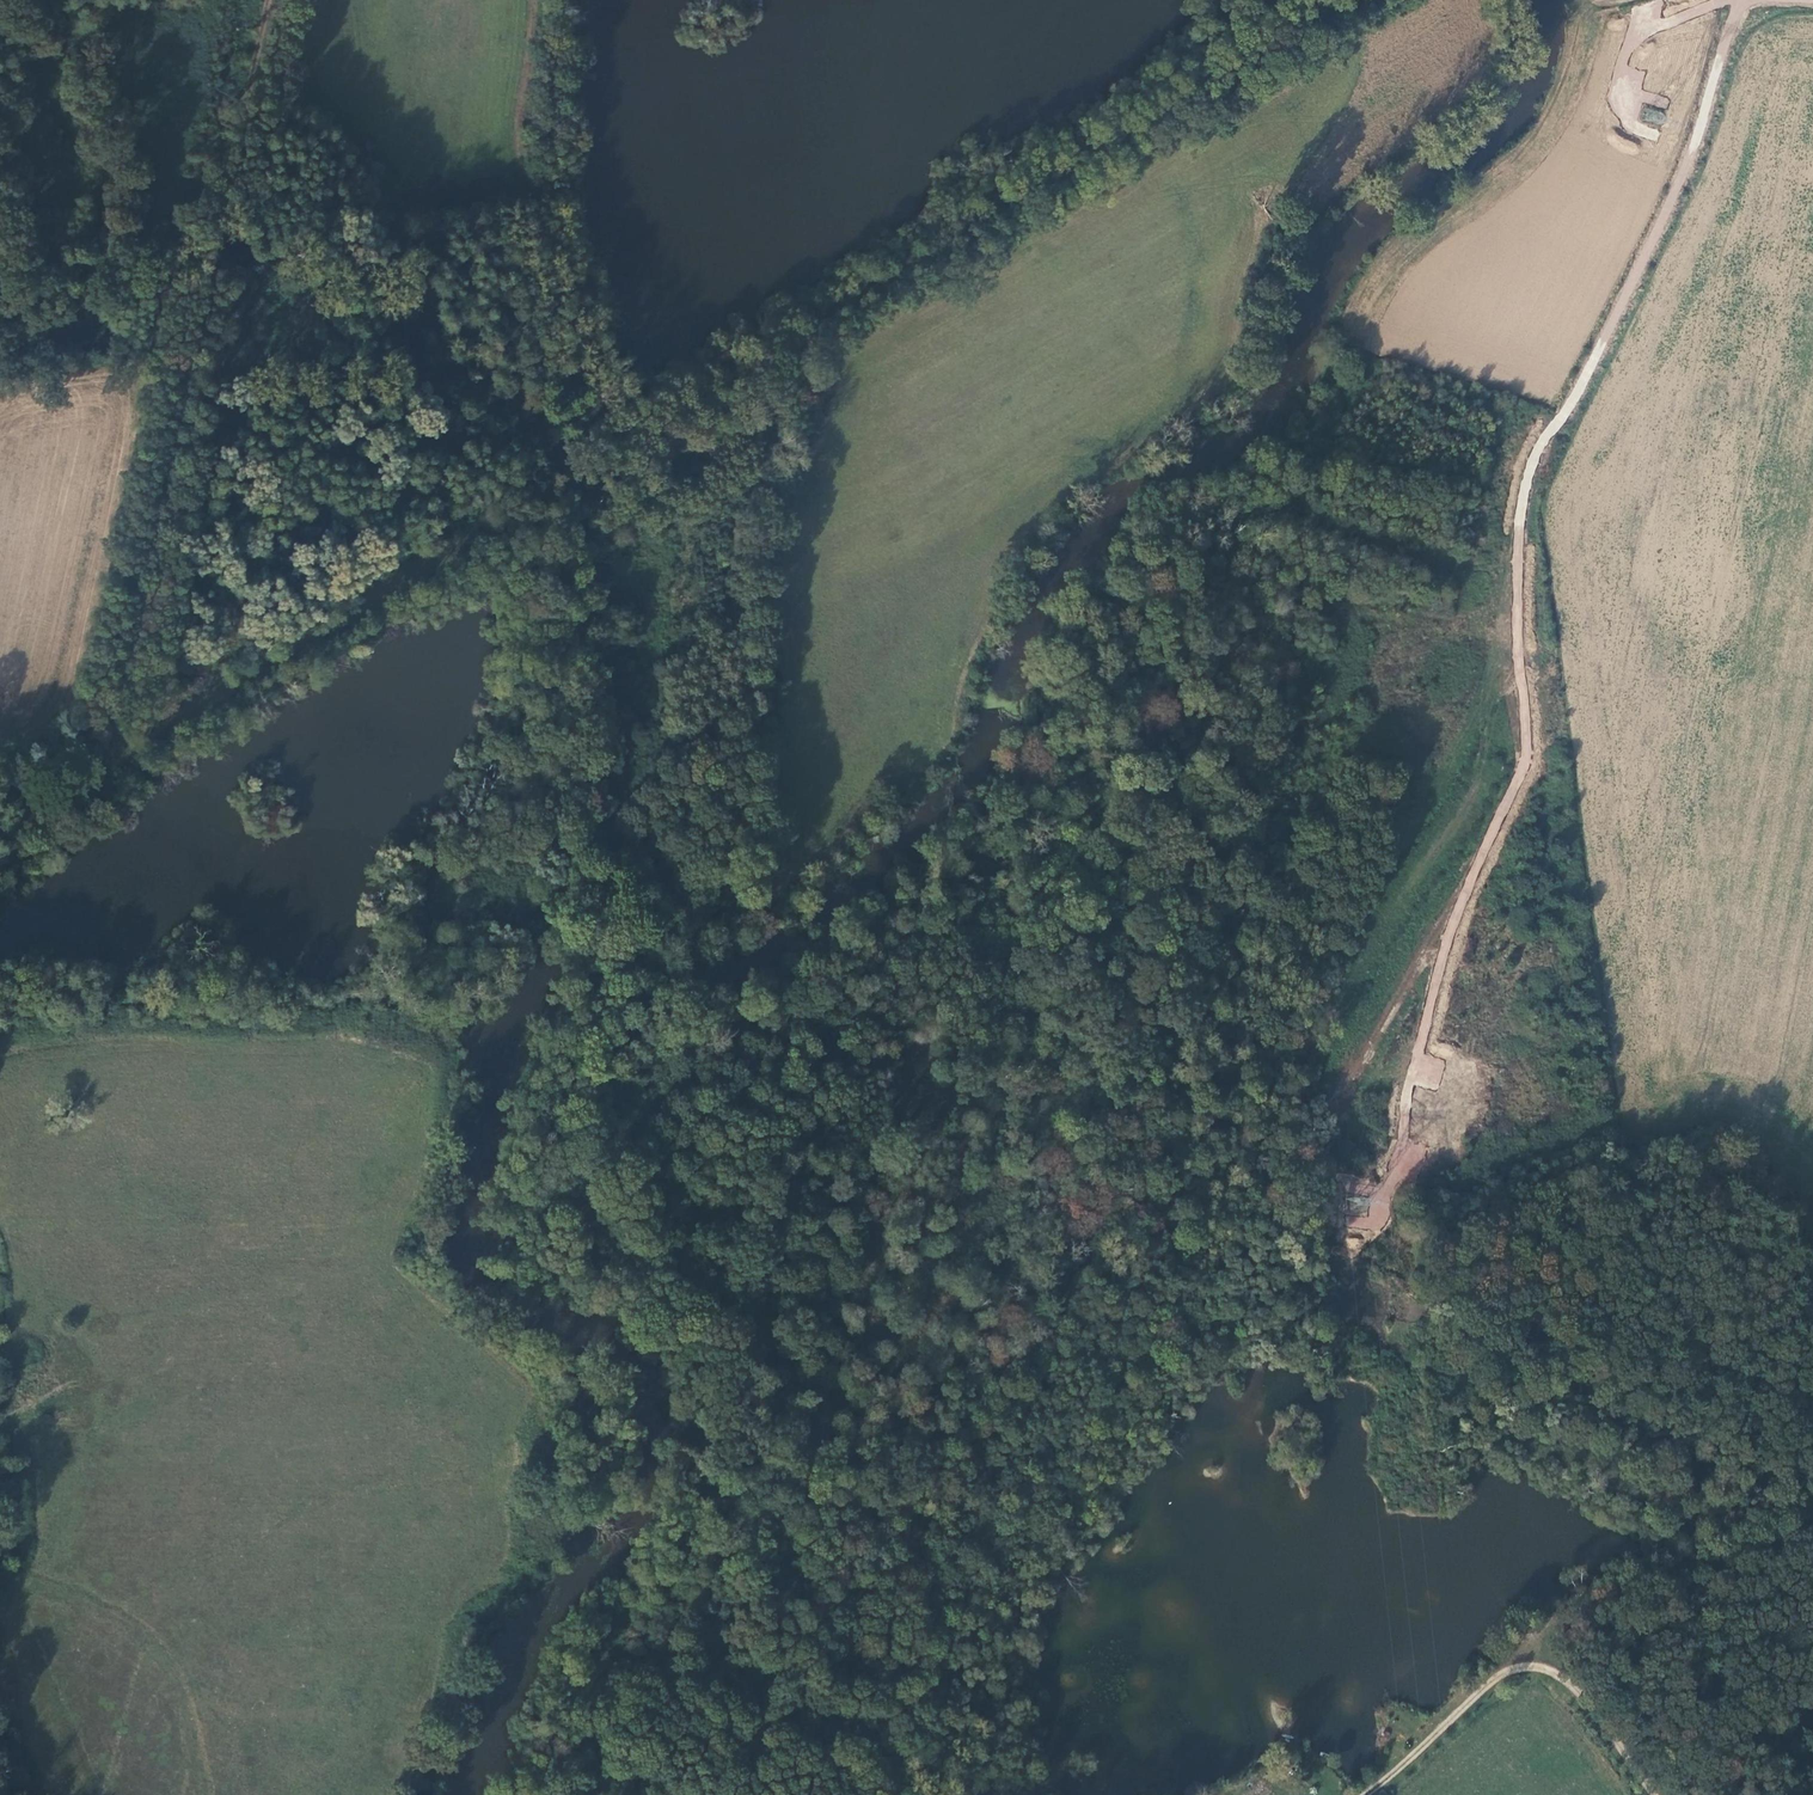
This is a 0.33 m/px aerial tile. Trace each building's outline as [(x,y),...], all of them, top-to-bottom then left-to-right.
[(1646,110),(1645,120),(1659,121),(1660,111),(1646,110)]
